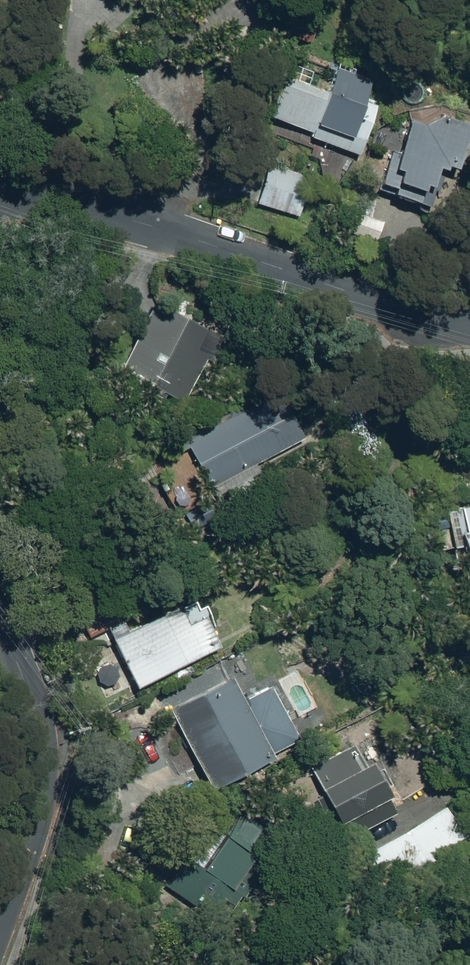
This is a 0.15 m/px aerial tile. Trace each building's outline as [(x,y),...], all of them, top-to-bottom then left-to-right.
[(307,147),(355,166),(375,116),(362,111),(370,89),(332,75),(323,100),(283,85),(266,127),(308,143),(307,147)] [(375,207),(413,220),(418,204),(425,206),(432,185),(439,188),(441,184),(451,188),(466,140),(411,122),(394,172),(387,170),(375,207)] [(253,213),(286,224),(300,186),(267,174),(253,213)] [(107,374),(177,413),(218,341),(151,302),(107,374)] [(271,393),(176,443),(206,502),(252,477),(247,468),(298,442),(271,393)] [(434,517),(435,518),(426,520),(427,531),(436,529),(443,573),(469,569),(469,511),(434,517)] [(186,521),(192,530),(202,524),(196,514),(186,521)] [(116,628),(141,680),(225,640),(209,606),(196,613),(187,594),(116,628)] [(90,615),(98,628),(114,619),(106,607),(90,615)] [(305,736),(275,680),(249,693),(237,670),(174,704),(218,783),(305,736)] [(369,758),(358,739),(313,762),(340,819),(356,811),(362,825),(401,806),(393,789),(399,786),(382,751),(369,758)] [(376,844),(398,880),(432,859),(429,855),(457,838),(454,835),(468,826),(451,798),(376,844)] [(171,874),(224,913),(277,840),(259,827),(265,817),(247,804),(219,842),(225,846),(213,862),(192,846),(171,874)]
